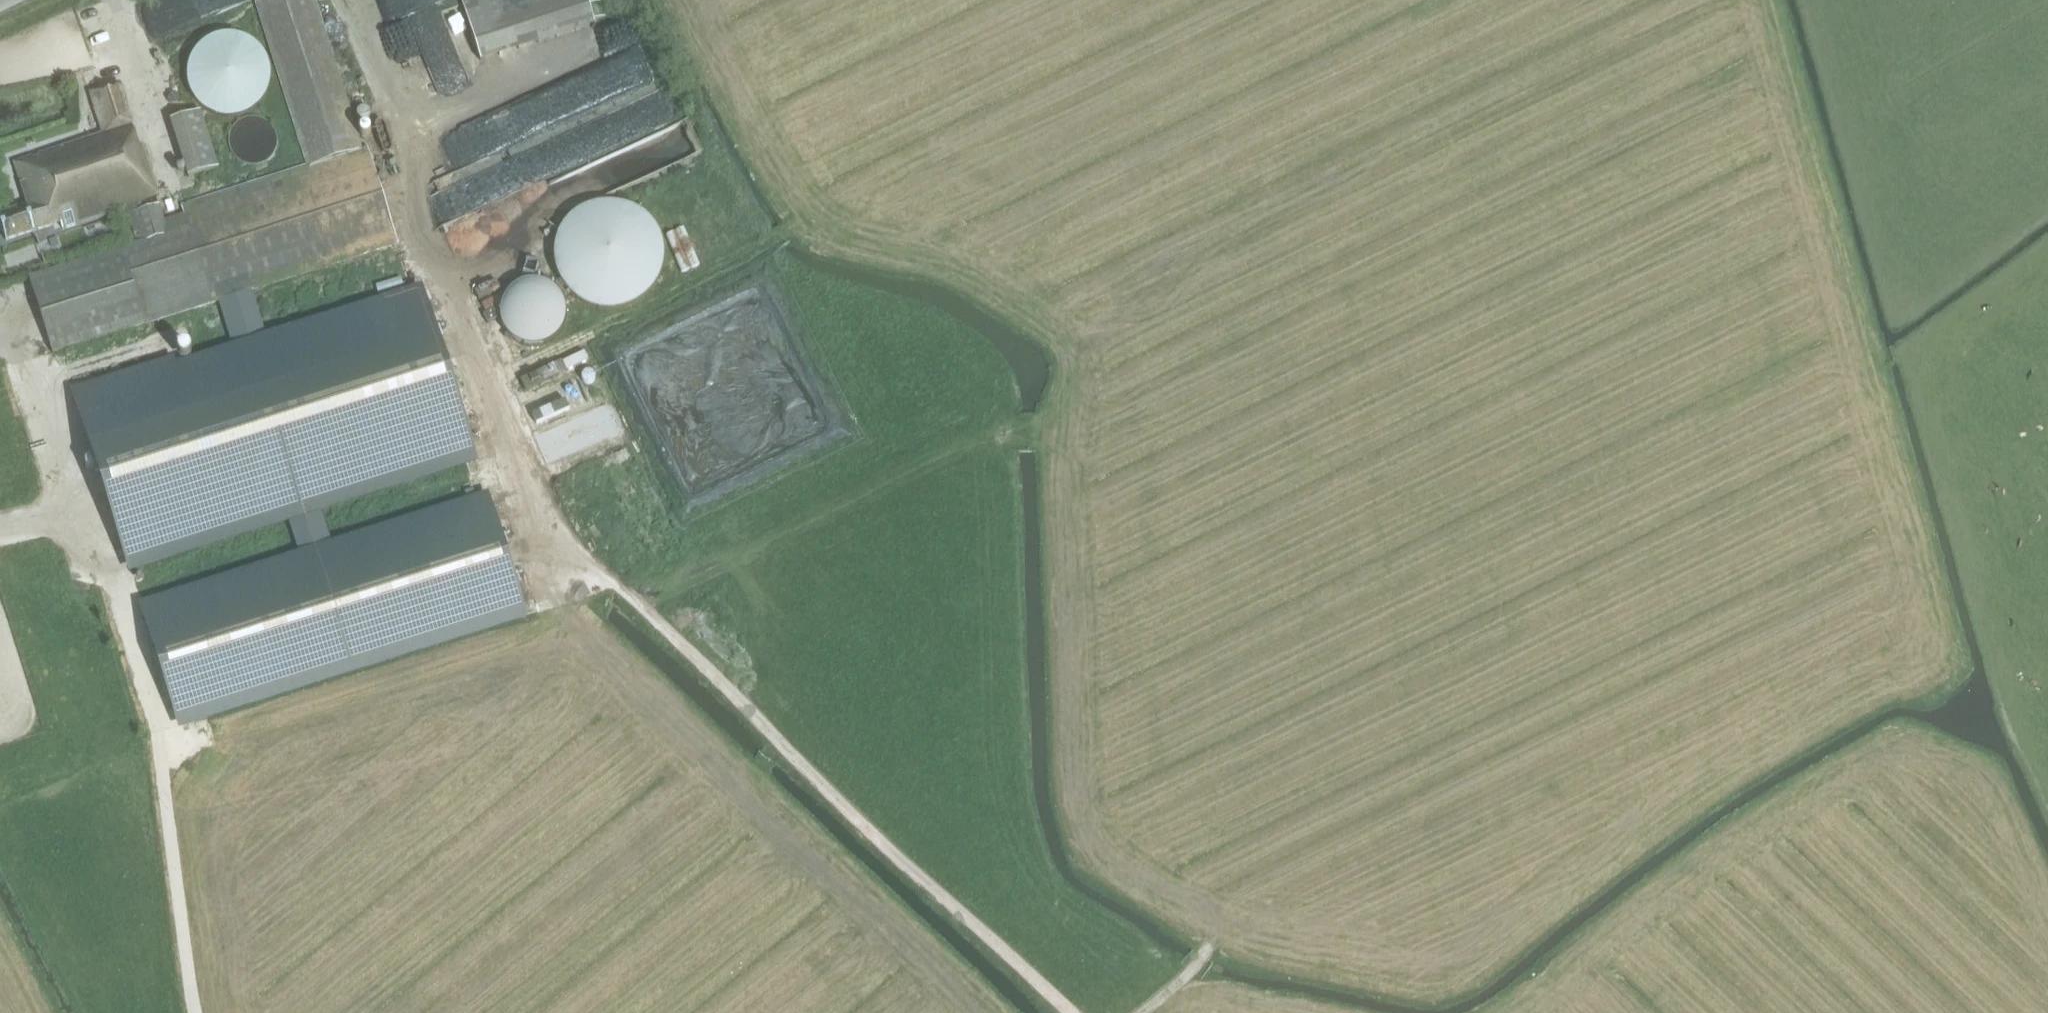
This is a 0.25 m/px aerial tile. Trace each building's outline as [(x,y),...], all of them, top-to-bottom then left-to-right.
[(291,518),(303,556),(143,606),(181,724),(525,615),(488,497),(328,548),(316,510),(476,459),(422,290),(262,341),(247,292),(398,243),(368,148),(361,150),(312,0),(266,0),(254,4),(307,167),(183,207),(186,216),(164,223),(157,201),(161,200),(143,145),(137,147),(117,84),(88,93),(101,133),(14,161),(27,203),(0,212),(0,219),(8,243),(64,224),(65,230),(126,210),(136,241),(28,276),(53,355),(222,300),(238,348),(176,368),(172,358),(74,389),(131,568),(291,518)] [(595,26),(586,0),(471,0),(461,3),(480,62),(595,26)] [(85,12),(46,13),(47,70),(86,69),(85,12)] [(406,20),(391,26),(403,58),(419,52),(406,20)] [(192,97),(197,104),(203,109),(210,114),(218,116),(226,118),(234,117),(242,115),(249,112),(256,107),(262,101),(266,94),(269,86),(270,78),(269,70),(267,62),(264,55),(259,48),(253,43),(246,39),(238,36),(230,35),(222,35),(214,37),(207,40),(200,45),(195,51),(191,58),(188,66),(187,74),(187,82),(189,90),(192,97)] [(601,117),(613,146),(654,128),(668,160),(699,147),(687,119),(676,124),(641,44),(600,62),(617,101),(631,95),(634,102),(601,117)] [(200,110),(169,120),(187,176),(218,167),(200,110)] [(553,256),(555,266),(557,275),(562,284),(568,292),(575,298),(584,304),(593,307),(602,309),(612,310),(622,308),(632,305),(640,300),(648,294),(654,286),(659,277),(662,268),(664,258),(664,248),(662,239),(658,230),(653,221),(646,214),(638,208),(629,203),(620,201),(610,199),(600,200),(590,202),(581,207),(573,212),(566,219),(561,227),(557,236),(554,246),(553,256)] [(541,281),(533,280),(525,281),(518,284),(511,289),(506,295),(502,302),(500,310),(500,317),(502,325),(506,332),(511,338),(518,343),(525,346),(533,347),(541,346),(549,343),(555,338),(560,332),(564,325),(566,318),(566,310),(564,302),(560,295),(555,289),(549,284),(541,281)] [(481,304),(484,311),(495,306),(491,299),(481,304)] [(562,362),(567,371),(588,360),(584,351),(562,362)] [(520,380),(525,391),(558,376),(552,365),(520,380)] [(524,403),(536,426),(558,416),(546,392),(524,403)]
